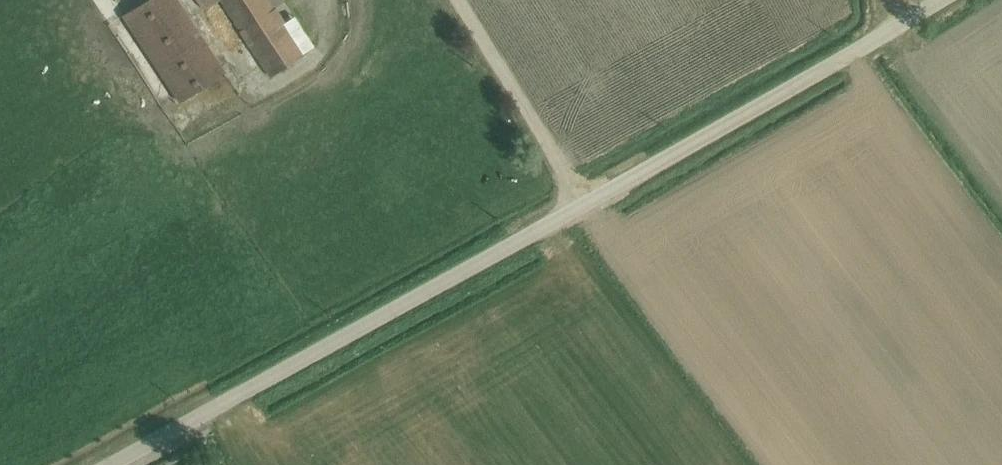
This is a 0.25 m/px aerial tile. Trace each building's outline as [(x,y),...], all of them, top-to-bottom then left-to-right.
[(123,17),(179,103),(226,72),(179,0),(148,0),(123,17)] [(204,10),(218,0),(198,0),(204,10)] [(270,77),(306,55),(304,52),(315,44),(294,14),(284,20),(276,8),(285,2),(284,0),(220,0),(270,77)]
